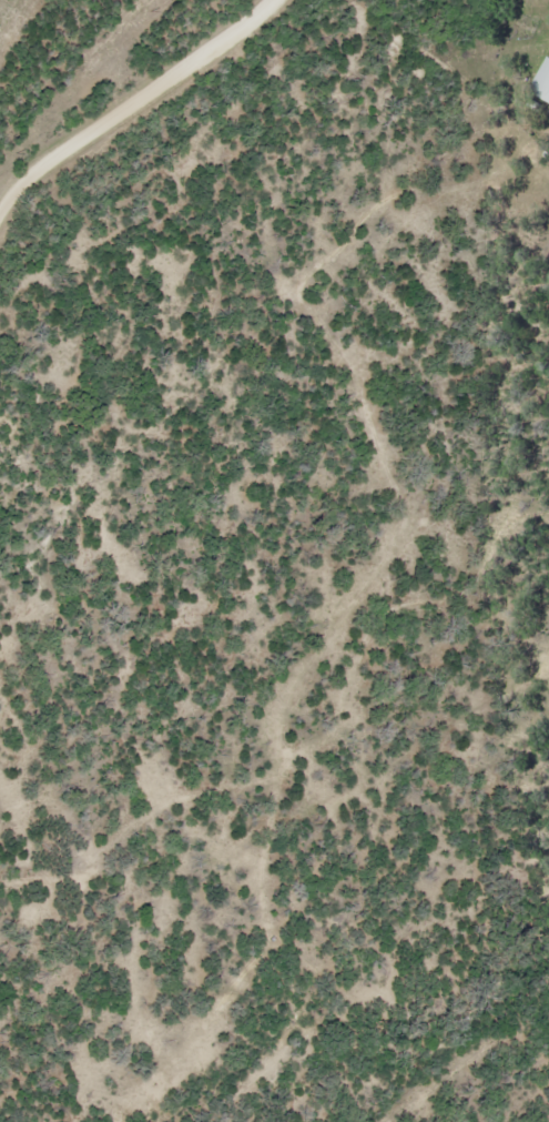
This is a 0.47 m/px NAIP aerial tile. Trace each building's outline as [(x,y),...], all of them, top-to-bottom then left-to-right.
[(532,90),(548,100),(548,62),(532,90)]
